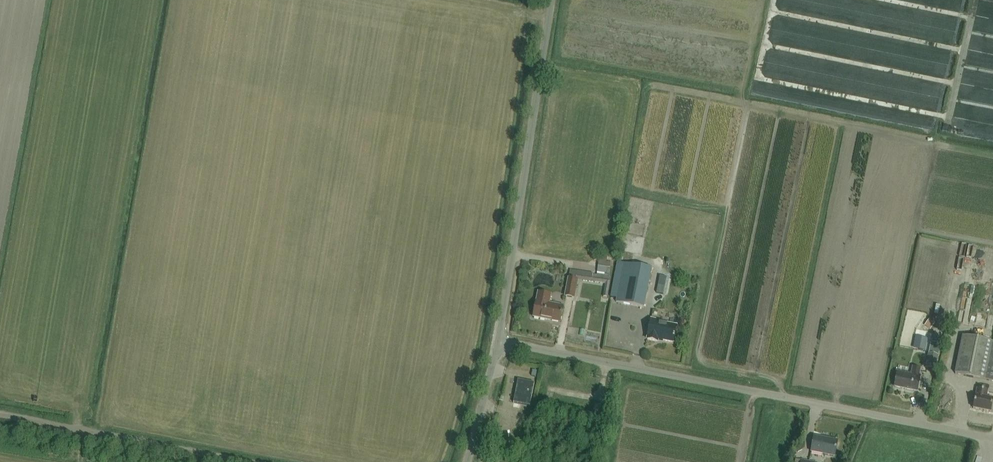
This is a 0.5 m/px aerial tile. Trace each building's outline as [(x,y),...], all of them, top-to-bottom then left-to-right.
[(981,237),(980,243),(992,245),(992,239),(981,237)] [(570,270),(569,277),(568,277),(565,296),(574,298),(577,280),(605,284),(603,297),(607,297),(610,277),(609,277),(611,263),(599,261),(598,267),(606,268),(605,274),(605,277),(593,275),(593,273),(570,270)] [(615,271),(610,297),(617,299),(616,302),(644,308),(646,298),(651,269),(624,263),(622,273),(615,271)] [(559,322),(561,314),(562,314),(563,306),(549,304),(551,295),(538,292),(536,301),(533,317),(549,320),(549,319),(559,321),(559,322)] [(935,308),(930,316),(938,320),(942,313),(935,308)] [(651,321),(649,330),(647,339),(657,341),(658,339),(673,342),(675,336),(674,336),(676,326),(651,321)] [(955,374),(992,382),(992,343),(963,336),(957,364),(955,374)] [(940,344),(931,342),(926,367),(935,369),(940,344)] [(898,372),(895,387),(917,391),(920,376),(919,376),(920,369),(913,367),(911,375),(898,372)] [(518,380),(513,403),(530,406),(534,383),(518,380)] [(976,396),(975,396),(973,409),(990,412),(992,399),(986,398),(987,391),(977,388),(976,396)] [(811,453),(835,457),(838,441),(837,441),(837,442),(823,439),(823,438),(814,436),(811,453)]
